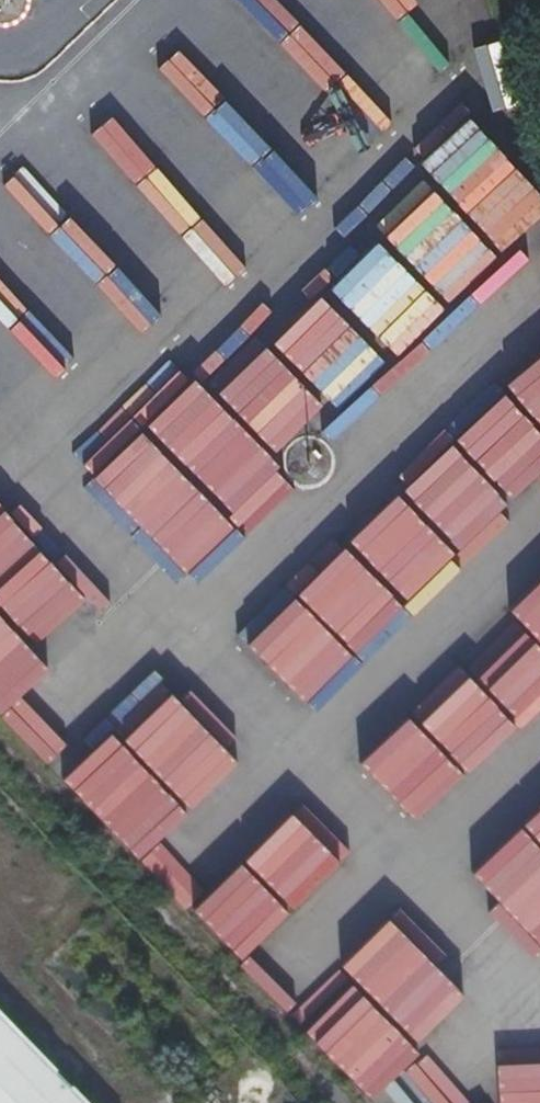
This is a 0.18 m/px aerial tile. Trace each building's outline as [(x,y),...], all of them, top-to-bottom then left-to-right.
[(272,44),(291,28),(266,0),(232,0),(272,44)] [(155,72),(201,118),(220,99),(173,54),(155,72)] [(536,231),(539,227),(539,205),(534,199),(519,213),(536,231)] [(324,430),(329,448),(440,342),(438,339),(449,315),(464,301),(476,306),(472,294),(495,272),(471,247),(445,256),(441,259),(433,262),(431,264),(416,296),(401,290),(371,276),(341,285),(337,296),(339,305),(355,322),(363,347),(357,349),(336,369),(316,360),(301,365),(306,382),(333,410),(324,430)] [(539,463),(539,439),(528,450),(539,463)] [(146,547),(193,499),(141,449),(94,497),(146,547)] [(100,611),(29,534),(0,560),(0,704),(100,611)] [(124,842),(229,737),(163,672),(58,777),(124,842)] [(302,808),(197,906),(236,947),(341,848),(302,808)] [(472,876),(539,953),(539,815),(472,876)] [(445,1064),(495,1019),(403,919),(303,1010),(356,1067),(406,1021),(445,1064)] [(0,1015),(0,1102),(86,1102),(0,1015)]
